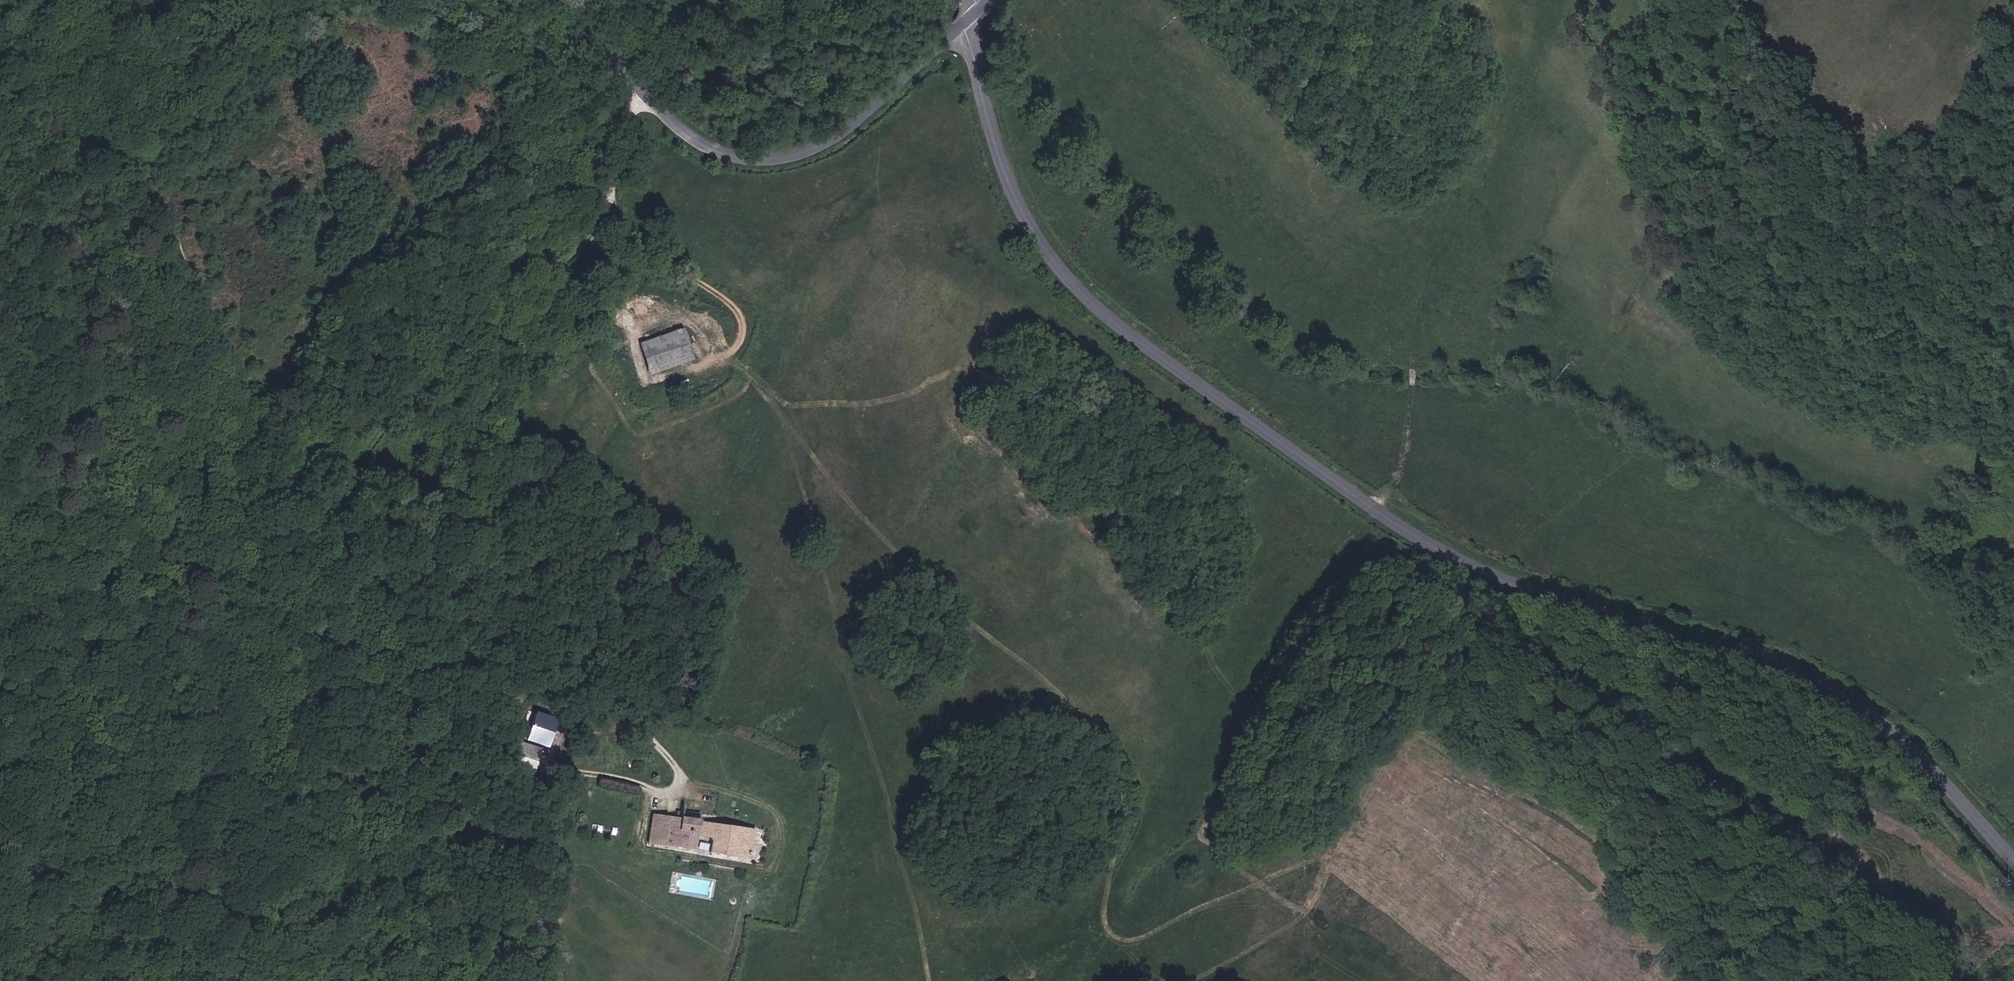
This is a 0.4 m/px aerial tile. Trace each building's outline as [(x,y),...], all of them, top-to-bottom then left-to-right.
[(687,328),(641,339),(649,372),(696,361),(687,328)] [(554,717),(533,712),(526,740),(548,745),(554,717)] [(543,747),(521,742),(515,767),(537,772),(543,747)] [(661,814),(657,845),(697,851),(699,835),(718,838),(716,853),(751,858),(756,825),(702,817),(704,806),(686,803),(684,817),(661,814)] [(656,813),(651,845),(657,845),(661,814),(656,813)]
